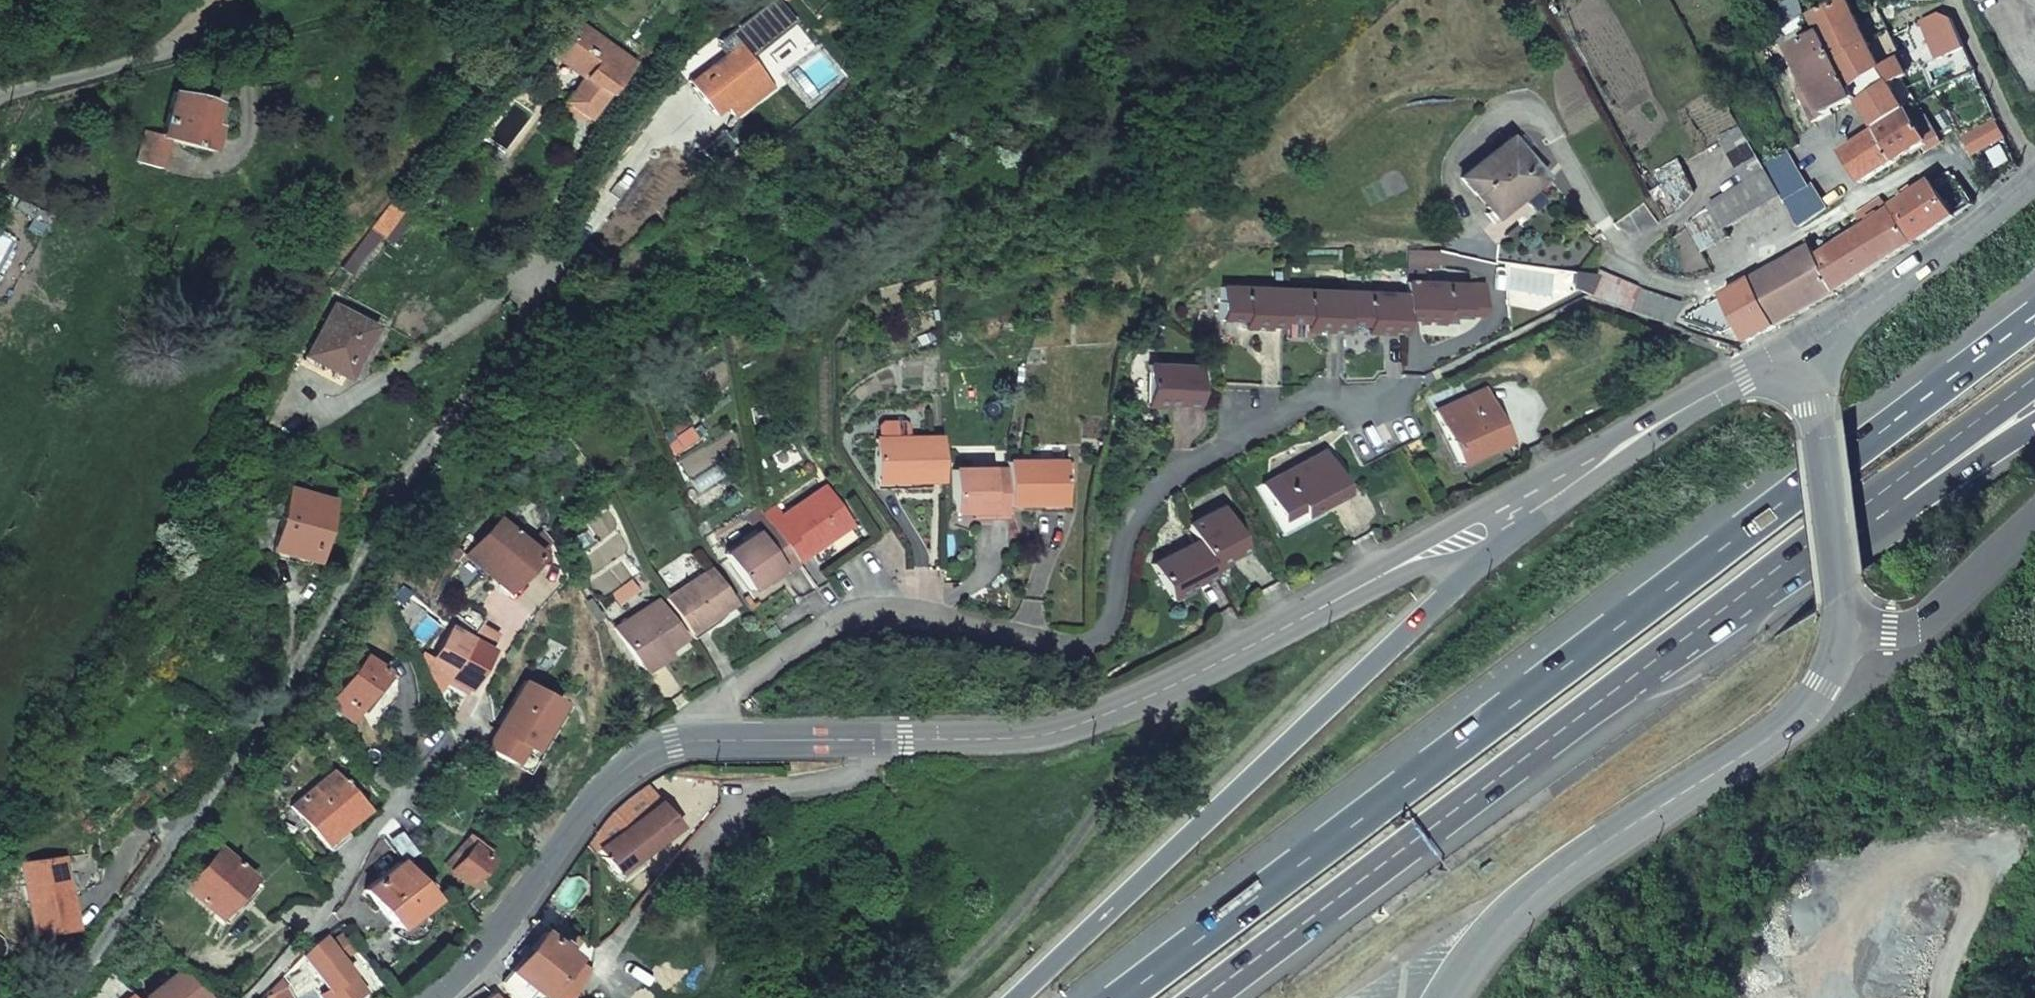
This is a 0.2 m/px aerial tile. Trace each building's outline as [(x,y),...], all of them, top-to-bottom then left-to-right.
[(1830,0),(1804,0),(1808,11),(1830,0)] [(1831,55),(1867,36),(1865,33),(1863,34),(1842,0),(1830,0),(1808,11),(1819,32),(1831,55)] [(1933,12),(1942,33),(1955,28),(1945,6),(1934,11),(1933,12)] [(552,54),(574,26),(564,17),(540,44),(552,54)] [(581,119),(633,54),(619,42),(610,53),(576,25),(574,26),(552,54),(549,57),(576,80),(559,101),(581,119)] [(1847,84),(1831,55),(1819,32),(1792,47),(1807,78),(1810,84),(1796,93),(1809,118),(1852,94),(1847,84)] [(1956,32),(1945,37),(1946,40),(1949,48),(1961,43),(1956,32)] [(1876,58),(1868,43),(1871,42),(1867,36),(1831,55),(1847,84),(1884,61),(1881,56),(1876,58)] [(710,116),(760,78),(734,44),(703,67),(709,75),(691,89),(710,116)] [(1807,78),(1792,86),(1796,93),(1810,84),(1807,78)] [(1860,99),(1875,124),(1903,106),(1886,80),(1860,99)] [(227,103),(180,91),(168,135),(146,129),(137,162),(167,170),(175,140),(222,152),(229,125),(222,123),(227,103)] [(1935,130),(1918,104),(1906,111),(1915,125),(1923,120),(1932,133),(1935,130)] [(1920,140),(1924,137),(1932,133),(1923,120),(1915,125),(1906,111),(1903,106),(1875,124),(1895,157),(1920,140)] [(1992,115),(1966,131),(1974,145),(2000,130),(1992,115)] [(1895,157),(1875,124),(1840,147),(1860,179),(1895,157)] [(1940,136),(1935,130),(1932,133),(1924,137),(1929,144),(1940,136)] [(1974,145),(1966,131),(1962,134),(1970,148),(1974,145)] [(1929,144),(1924,137),(1920,140),(1924,147),(1929,144)] [(1458,177),(1488,214),(1534,176),(1503,139),(1458,177)] [(1803,181),(1780,143),(1759,155),(1764,164),(1778,188),(1797,221),(1823,204),(1808,178),(1803,181)] [(1723,227),(1778,188),(1764,164),(1710,204),(1723,227)] [(1928,180),(1893,204),(1916,240),(1951,214),(1928,180)] [(384,243),(405,214),(387,199),(335,267),(346,275),(376,237),(384,243)] [(1856,280),(1912,243),(1887,208),(1881,201),(1859,215),(1864,223),(1830,246),(1826,239),(1811,247),(1838,290),(1856,280)] [(1723,227),(1710,204),(1685,223),(1700,250),(1728,235),(1723,227)] [(1401,264),(1429,265),(1430,248),(1401,247),(1401,264)] [(1811,247),(1751,279),(1776,324),(1838,290),(1811,247)] [(1583,296),(1617,308),(1629,292),(1627,288),(1596,272),(1583,296)] [(1436,313),(1460,314),(1460,311),(1477,311),(1478,281),(1400,279),(1401,291),(1399,320),(1436,321),(1436,313)] [(1737,324),(1747,341),(1776,324),(1751,279),(1683,316),(1688,319),(1722,331),(1737,324)] [(1569,291),(1552,285),(1547,300),(1556,302),(1569,291)] [(1217,320),(1240,320),(1240,327),(1277,328),(1278,321),(1279,288),(1218,287),(1217,320)] [(1279,288),(1278,321),(1300,322),(1300,329),(1338,330),(1338,322),(1339,290),(1279,288)] [(1617,308),(1661,324),(1676,305),(1631,289),(1629,292),(1617,308)] [(1361,330),(1399,330),(1399,327),(1399,320),(1401,291),(1339,290),(1338,322),(1361,322),(1361,330)] [(330,306),(300,360),(319,371),(321,367),(336,375),(345,359),(351,363),(370,329),(330,306)] [(1138,337),(1147,345),(1155,335),(1146,327),(1138,337)] [(1143,404),(1191,405),(1192,367),(1144,367),(1143,404)] [(1435,412),(1460,464),(1503,444),(1479,392),(1435,412)] [(873,475),(908,475),(907,480),(940,480),(940,436),(872,438),(873,475)] [(1259,483),(1279,520),(1300,509),(1304,515),(1343,492),(1319,449),(1259,483)] [(1005,506),(1034,506),(1059,506),(1061,462),(1004,462),(1005,469),(1005,506)] [(1005,506),(1005,469),(949,470),(950,513),(971,513),(988,513),(988,519),(1005,519),(1005,506)] [(873,489),(907,489),(907,480),(908,475),(873,475),(873,489)] [(286,486),(266,549),(302,561),(307,545),(313,547),(328,499),(286,486)] [(796,561),(848,527),(821,486),(780,514),(784,520),(773,527),(796,561)] [(1220,506),(1186,524),(1195,540),(1211,567),(1243,550),(1220,506)] [(458,559),(502,592),(531,552),(488,520),(458,559)] [(723,554),(748,590),(767,577),(781,568),(784,572),(797,563),(796,561),(773,527),(769,522),(723,554)] [(1171,600),(1215,575),(1211,567),(1195,540),(1152,565),(1171,600)] [(707,566),(662,596),(687,633),(722,609),(732,602),(707,566)] [(767,577),(770,582),(784,572),(781,568),(767,577)] [(655,600),(613,629),(637,664),(659,649),(660,652),(675,642),(681,637),(655,600)] [(722,609),(687,633),(691,638),(726,614),(722,609)] [(467,641),(485,651),(494,634),(477,625),(467,641)] [(462,691),(485,651),(467,641),(448,629),(421,673),(432,694),(441,679),(462,691)] [(643,672),(679,647),(675,642),(660,652),(659,649),(637,664),(643,672)] [(344,720),(380,673),(349,650),(342,660),(350,666),(323,703),(331,710),(328,714),(336,721),(339,717),(344,720)] [(1066,676),(1079,675),(1079,665),(1066,666),(1066,676)] [(550,695),(523,679),(483,746),(509,762),(519,745),(528,731),(536,736),(551,712),(542,707),(550,695)] [(558,700),(550,695),(542,707),(551,712),(558,700)] [(536,736),(528,731),(519,745),(528,750),(536,736)] [(319,845),(361,810),(327,771),(285,806),(319,845)] [(683,825),(648,781),(647,782),(644,783),(630,797),(616,811),(628,827),(593,854),(601,864),(609,859),(619,875),(667,839),(684,852),(702,830),(693,817),(683,825)] [(410,852),(387,819),(385,823),(376,837),(394,862),(395,863),(410,852)] [(474,871),(484,860),(478,855),(482,851),(466,836),(441,864),(463,883),(474,871)] [(223,925),(256,887),(214,848),(179,886),(223,925)] [(69,930),(58,859),(19,864),(29,936),(49,933),(69,930)] [(392,927),(425,898),(395,863),(394,862),(361,889),(392,927)] [(500,979),(511,997),(518,997),(530,989),(538,995),(571,957),(539,931),(500,979)] [(298,952),(305,961),(324,988),(320,991),(325,997),(349,997),(360,990),(338,957),(354,945),(346,934),(327,947),(319,934),(307,941),(298,952)] [(578,991),(591,969),(592,964),(578,958),(566,984),(578,991)] [(285,984),(262,994),(264,997),(291,997),(285,984)]
